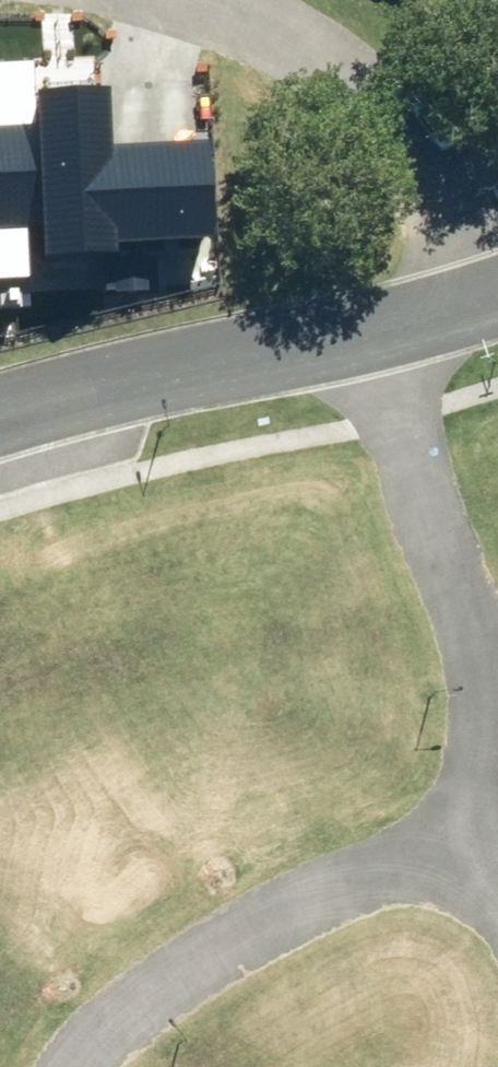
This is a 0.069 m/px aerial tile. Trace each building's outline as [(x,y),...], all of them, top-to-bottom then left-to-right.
[(0,133),(0,217),(38,217),(39,264),(136,263),(136,246),(211,246),(211,131),(86,131),(86,88),(29,88),(29,133),(0,133)]
